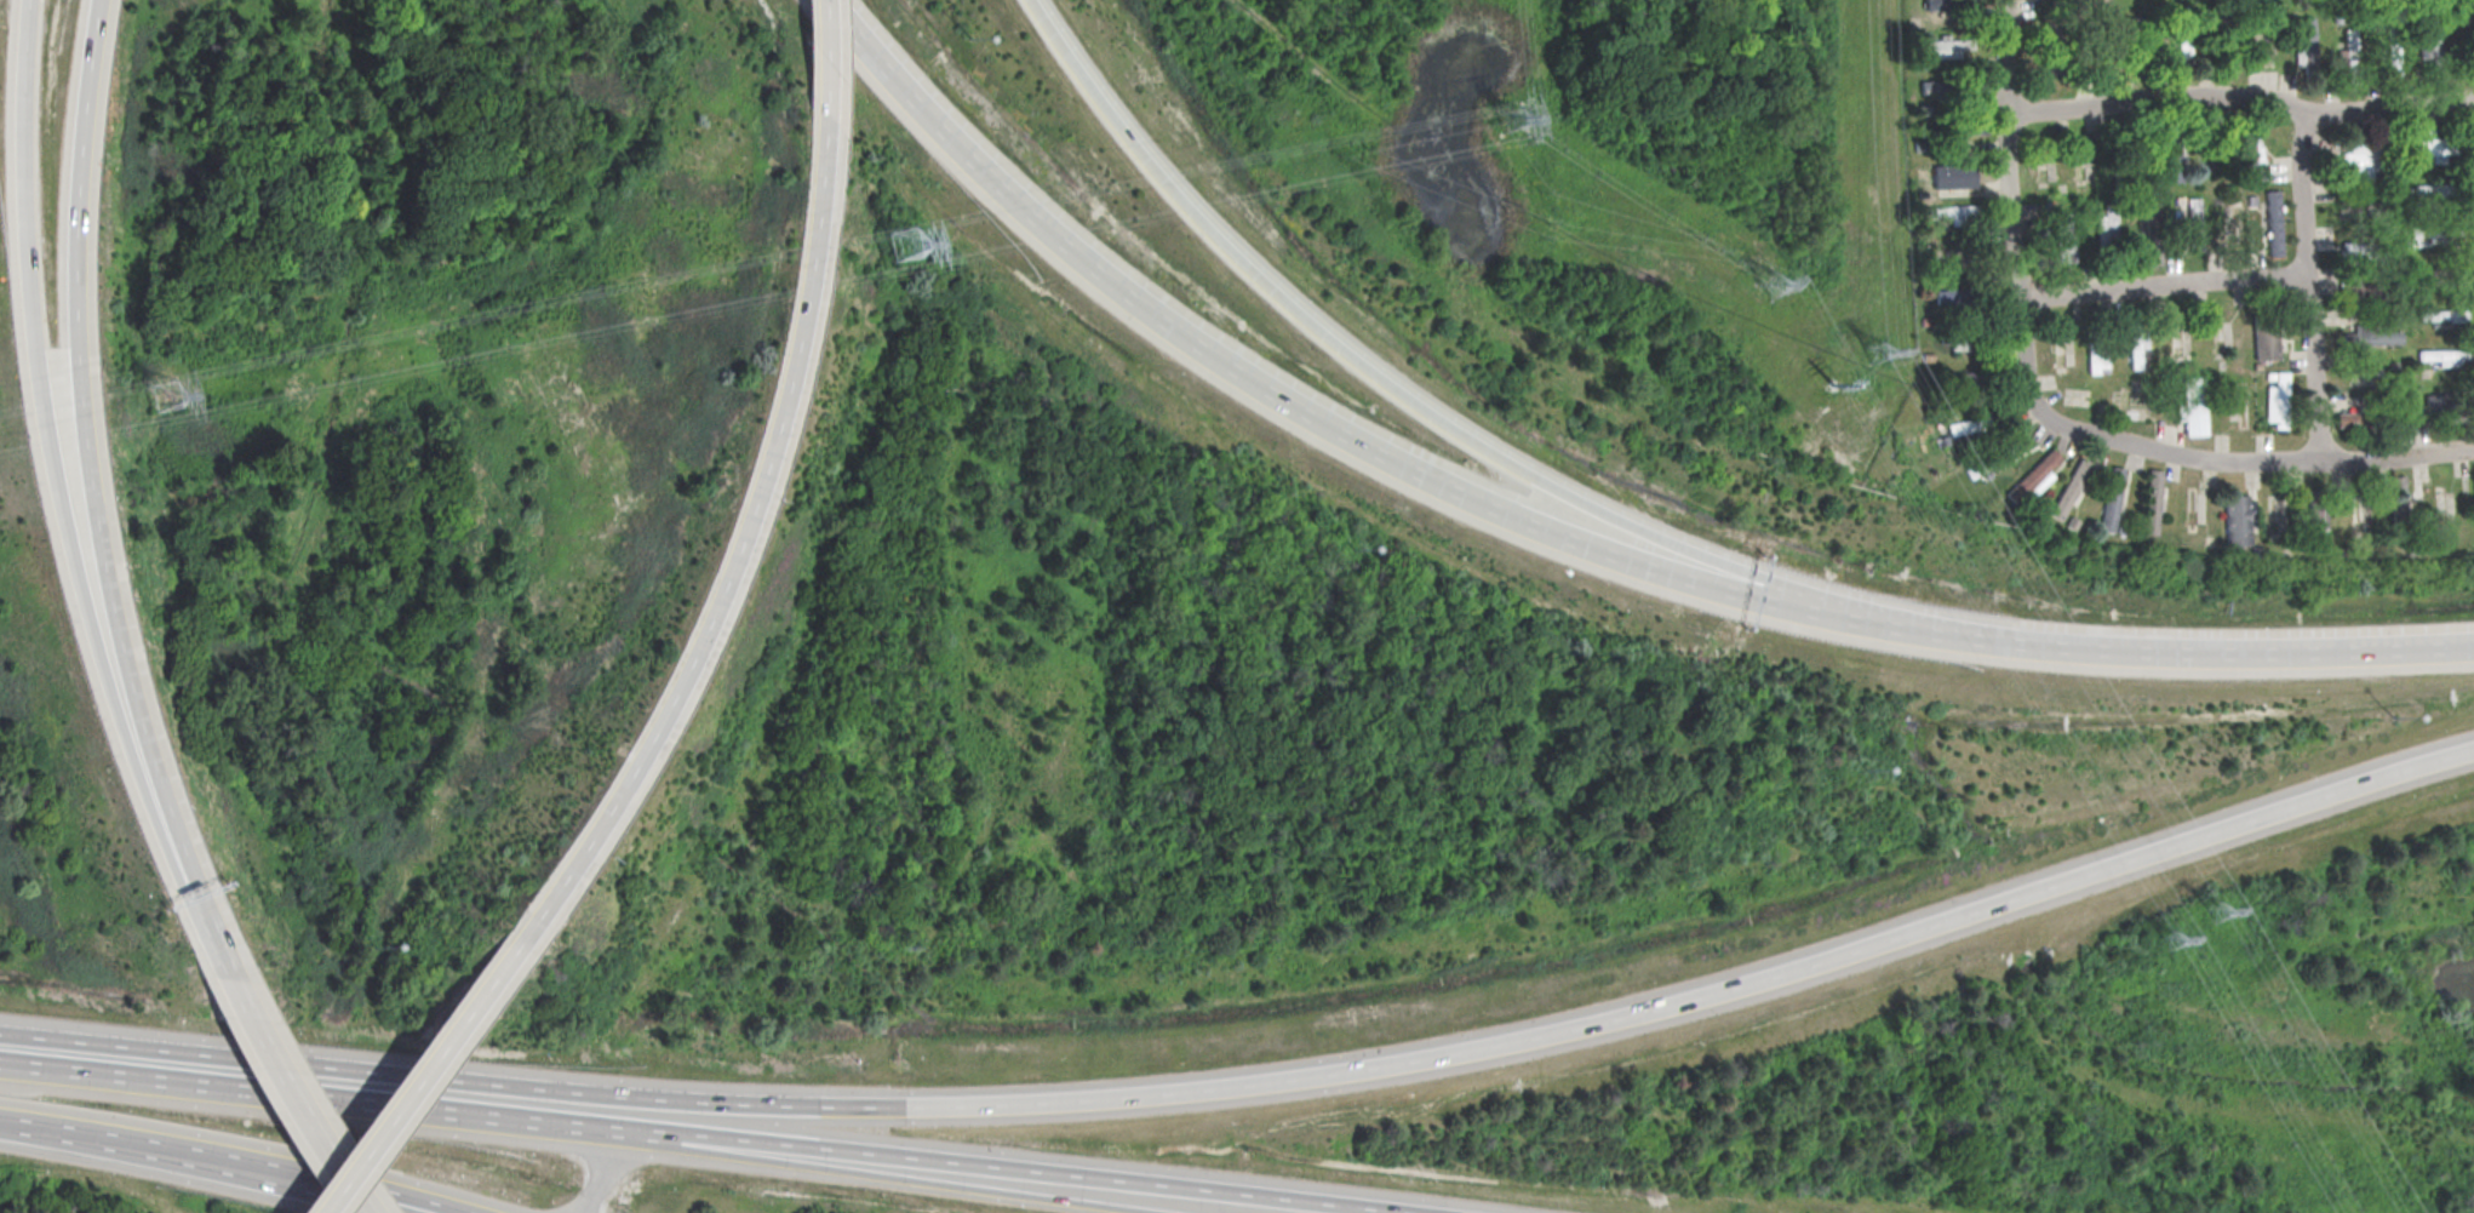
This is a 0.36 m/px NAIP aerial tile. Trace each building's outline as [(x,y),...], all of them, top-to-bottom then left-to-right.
[(2295,40),(2296,66),(2315,66),(2315,16),(2302,16),(2303,40),(2295,40)] [(2357,68),(2358,29),(2346,29),(2346,67),(2357,68)] [(1936,57),(1974,55),(1973,37),(1951,39),(1951,33),(1940,34),(1941,39),(1924,40),(1925,51),(1936,50),(1936,57)] [(2191,34),(2179,34),(2179,61),(2192,60),(2191,34)] [(1944,79),(1922,80),(1922,94),(1945,93),(1944,79)] [(2244,129),(2242,181),(2254,181),(2255,161),(2258,161),(2259,130),(2244,129)] [(2413,155),(2446,154),(2445,129),(2411,131),(2413,155)] [(2181,147),(2166,147),(2166,142),(2160,142),(2161,182),(2182,181),(2181,147)] [(2341,151),(2340,176),(2373,177),(2374,143),(2350,142),(2349,151),(2341,151)] [(1934,165),(1935,188),(1976,187),(1976,163),(1934,165)] [(2266,190),(2268,256),(2282,255),(2279,189),(2266,190)] [(2190,197),(2188,250),(2201,251),(2203,198),(2190,197)] [(1976,219),(1975,205),(1928,207),(1929,221),(1976,219)] [(2119,209),(2098,208),(2097,243),(2117,244),(2119,209)] [(2056,262),(2074,262),(2076,213),(2057,213),(2056,262)] [(1936,290),(1937,306),(1960,305),(1959,288),(1936,290)] [(2419,311),(2419,321),(2468,319),(2467,309),(2419,311)] [(2255,359),(2278,359),(2277,325),(2254,325),(2255,359)] [(2345,346),(2403,343),(2402,325),(2355,326),(2355,332),(2345,333),(2345,346)] [(2130,331),(2131,368),(2142,368),(2141,348),(2148,348),(2148,330),(2130,331)] [(1952,351),(1972,350),(1971,335),(1952,336),(1952,351)] [(2418,350),(2418,360),(2439,359),(2439,367),(2467,366),(2467,349),(2418,350)] [(1978,371),(1956,372),(1957,391),(1979,390),(1978,371)] [(2289,372),(2276,371),(2276,386),(2268,386),(2267,421),(2275,421),(2275,428),(2288,429),(2289,372)] [(2183,377),(2184,402),(2177,402),(2177,420),(2185,420),(2186,435),(2207,434),(2205,377),(2183,377)] [(2445,393),(2426,394),(2426,410),(2445,409),(2445,393)] [(2338,426),(2364,426),(2364,412),(2337,413),(2338,426)] [(2053,474),(2049,470),(2062,458),(2053,448),(2006,492),(2019,506),(2053,474)] [(2050,514),(2063,521),(2095,462),(2081,455),(2050,514)] [(2100,529),(2113,532),(2126,468),(2112,466),(2100,529)] [(2161,469),(2147,469),(2144,534),(2159,535),(2161,469)] [(2251,545),(2249,494),(2225,495),(2227,546),(2251,545)] [(2327,529),(2327,503),(2312,503),(2312,529),(2327,529)]
